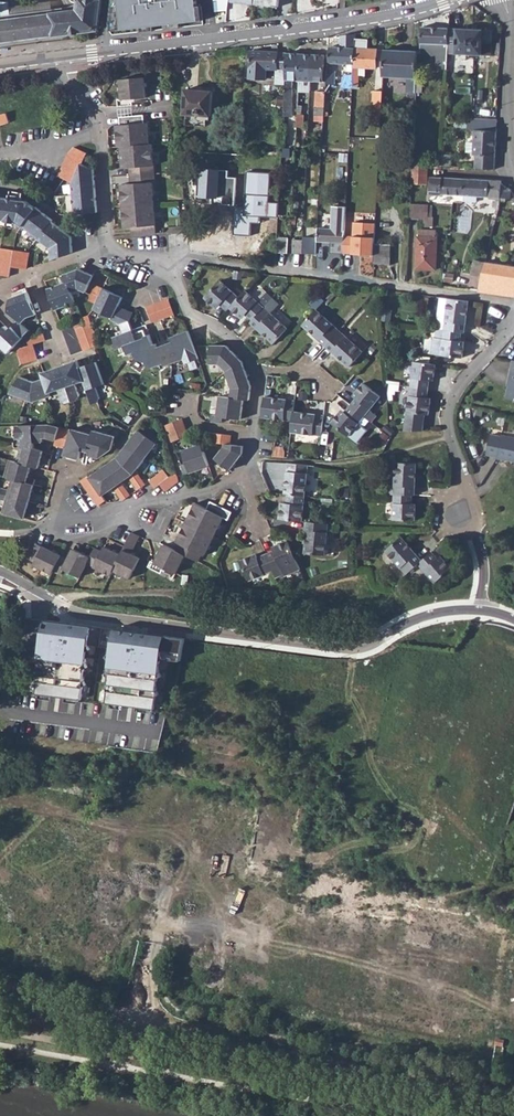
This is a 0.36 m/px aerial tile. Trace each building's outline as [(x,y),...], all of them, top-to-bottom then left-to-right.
[(74,2),(79,3),(78,9),(0,19),(0,42),(98,29),(102,0),(72,0),(74,2)] [(123,30),(199,21),(196,0),(120,0),(123,30)] [(227,12),(228,0),(214,0),(214,1),(214,12),(227,12)] [(74,2),(68,6),(0,15),(0,19),(78,9),(79,3),(74,2)] [(448,53),(449,28),(422,26),(421,43),(434,43),(441,44),(440,55),(443,55),(443,59),(447,59),(448,53)] [(470,29),(449,28),(448,53),(468,55),(470,29)] [(468,55),(491,56),(492,30),(470,29),(468,55)] [(341,36),(342,46),(331,46),(330,62),(355,64),(356,39),(356,33),(341,36)] [(354,85),(359,85),(360,67),(376,68),(377,49),(369,48),(369,39),(356,39),(355,64),(354,85)] [(383,76),(408,78),(407,93),(415,93),(418,51),(385,49),(383,76)] [(286,84),(287,52),(252,51),(250,78),(266,79),(267,69),(278,70),(277,84),(286,84)] [(284,117),(292,117),(292,109),(289,109),(290,105),(292,105),(293,79),(299,79),(301,53),(287,52),(286,84),(284,117)] [(299,79),(310,80),(312,54),(301,53),(299,79)] [(310,80),(324,81),(326,55),(312,54),(310,80)] [(326,93),(331,93),(331,84),(336,84),(337,71),(331,70),(331,67),(328,67),(327,88),(326,93)] [(120,106),(134,105),(134,102),(134,98),(148,97),(146,78),(122,80),(123,99),(119,99),(120,106)] [(183,115),(208,117),(210,90),(186,87),(183,115)] [(325,116),(325,112),(326,101),(326,93),(327,88),(322,88),(322,92),(316,91),(315,115),(325,116)] [(298,114),(303,114),(303,106),(308,106),(308,91),(299,91),(298,114)] [(382,108),(382,97),(383,91),(374,91),(373,108),(382,108)] [(10,123),(7,114),(0,116),(0,126),(10,123)] [(136,146),(138,146),(151,145),(149,123),(147,123),(146,115),(139,116),(139,124),(134,124),(136,146)] [(118,147),(120,146),(136,146),(134,124),(139,124),(139,116),(120,117),(120,125),(117,125),(118,147)] [(495,161),(495,157),(497,132),(475,131),(474,144),(467,144),(467,154),(474,154),(474,156),(476,157),(475,169),(495,170),(495,161)] [(138,146),(139,166),(149,166),(150,173),(155,174),(153,145),(151,145),(138,146)] [(120,146),(121,168),(128,167),(129,175),(150,173),(149,166),(139,166),(138,146),(136,146),(120,146)] [(58,177),(73,183),(74,193),(75,215),(98,213),(95,169),(83,163),(88,154),(75,147),(69,154),(58,177)] [(442,155),(441,167),(450,167),(451,155),(442,155)] [(410,184),(417,184),(426,185),(427,166),(411,165),(410,184)] [(234,206),(237,179),(228,178),(228,172),(202,169),(198,203),(234,206)] [(269,203),(270,173),(246,172),(245,213),(235,213),(234,234),(251,235),(251,223),(259,223),(260,216),(278,217),(279,203),(269,203)] [(124,206),(140,205),(139,183),(150,182),(150,173),(129,175),(129,183),(123,184),(124,206)] [(140,205),(155,204),(153,182),(156,182),(155,174),(150,173),(150,182),(139,183),(140,205)] [(463,197),(464,179),(431,177),(430,192),(438,192),(438,195),(463,197)] [(463,197),(496,198),(496,201),(493,201),(492,207),(498,208),(500,201),(501,184),(501,183),(500,181),(464,179),(463,197)] [(500,201),(505,201),(505,199),(510,199),(510,190),(501,184),(500,201)] [(5,218),(6,219),(17,220),(21,224),(22,224),(38,237),(38,238),(51,249),(52,261),(73,253),(72,238),(52,221),(52,220),(32,203),(32,204),(26,200),(9,197),(0,196),(0,217),(5,218)] [(140,205),(142,227),(150,226),(151,234),(157,234),(155,204),(140,205)] [(124,206),(126,228),(132,228),(133,235),(151,234),(150,226),(142,227),(140,205),(124,206)] [(409,219),(427,220),(427,206),(409,205),(409,219)] [(318,242),(345,243),(347,208),(334,207),(333,230),(319,229),(318,242)] [(418,270),(437,271),(438,239),(436,238),(436,232),(419,231),(419,238),(418,238),(418,270)] [(277,253),(288,253),(288,241),(278,240),(277,253)] [(303,253),(304,240),(295,240),(294,253),(303,253)] [(318,258),(318,243),(308,242),(307,257),(318,258)] [(374,263),(390,264),(391,243),(375,242),(374,263)] [(9,277),(11,268),(26,271),(28,251),(2,247),(0,247),(0,276),(9,277)] [(482,278),(484,263),(473,261),(471,276),(482,278)] [(513,298),(513,268),(484,263),(482,278),(480,292),(513,298)] [(47,289),(55,311),(74,304),(70,293),(78,290),(83,293),(91,275),(78,270),(63,275),(65,282),(47,289)] [(217,306),(220,302),(224,305),(229,311),(232,308),(241,298),(222,281),(207,297),(217,306)] [(91,312),(110,320),(109,324),(117,328),(120,337),(111,340),(115,352),(122,349),(125,359),(132,356),(134,361),(142,365),(143,364),(144,366),(151,369),(162,365),(163,367),(171,364),(182,360),(184,365),(198,359),(193,347),(188,331),(170,338),(172,342),(156,348),(155,344),(153,345),(149,335),(145,336),(143,330),(134,334),(129,321),(132,313),(118,306),(122,297),(102,288),(94,285),(86,301),(94,305),(91,312)] [(232,308),(242,316),(246,311),(249,314),(255,320),(267,308),(274,300),(268,294),(260,303),(248,290),(241,298),(232,308)] [(7,355),(24,338),(27,341),(29,347),(23,349),(19,353),(24,365),(39,359),(34,345),(45,341),(42,333),(34,336),(22,324),(28,318),(36,315),(28,292),(11,298),(9,310),(17,318),(11,325),(9,328),(6,324),(0,330),(0,348),(7,355)] [(318,310),(326,302),(320,296),(312,305),(318,310)] [(446,330),(463,332),(466,332),(470,301),(450,299),(442,297),(439,317),(441,320),(447,321),(446,330)] [(145,307),(152,323),(160,320),(174,315),(168,299),(145,307)] [(252,323),(274,344),(289,329),(267,308),(255,320),(252,323)] [(304,325),(326,346),(340,331),(318,310),(304,325)] [(73,322),(84,352),(86,351),(100,346),(100,344),(89,317),(80,320),(73,322)] [(439,329),(438,337),(436,337),(434,353),(465,357),(467,346),(461,345),(462,341),(463,332),(446,330),(439,329)] [(326,346),(349,367),(363,353),(340,331),(326,346)] [(210,345),(210,363),(217,363),(223,368),(226,372),(232,386),(231,397),(221,396),(218,416),(212,415),(211,421),(222,423),(223,416),(241,419),(243,398),(250,399),(251,384),(243,361),(227,345),(210,345)] [(81,357),(82,363),(95,360),(94,355),(81,357)] [(406,360),(405,376),(412,377),(414,361),(406,360)] [(412,385),(429,387),(430,379),(430,375),(436,375),(438,363),(416,360),(412,385)] [(8,395),(22,401),(31,405),(43,400),(49,399),(47,395),(57,392),(61,404),(65,406),(77,402),(80,397),(76,386),(83,384),(91,404),(97,402),(100,398),(95,386),(104,383),(95,362),(78,367),(76,361),(40,373),(42,379),(30,383),(18,378),(8,395)] [(351,404),(364,415),(380,396),(362,381),(354,390),(358,394),(356,397),(351,404)] [(405,430),(424,430),(426,412),(431,413),(433,401),(427,400),(428,396),(429,387),(412,385),(405,430)] [(262,416),(293,420),(294,411),(295,399),(265,396),(262,416)] [(338,410),(331,420),(348,434),(364,415),(351,404),(345,411),(343,414),(338,410)] [(292,430),(323,434),(325,414),(294,411),(293,420),(292,430)] [(165,425),(171,441),(187,435),(181,419),(165,425)] [(5,501),(2,512),(23,518),(28,502),(32,485),(34,479),(29,478),(32,467),(37,468),(41,452),(33,450),(33,444),(38,444),(41,444),(41,441),(46,441),(47,441),(55,443),(54,446),(62,448),(63,446),(66,430),(56,427),(16,426),(16,439),(19,439),(19,450),(18,456),(16,462),(9,460),(4,477),(11,479),(8,490),(1,488),(0,493),(0,500),(5,501)] [(104,467),(89,478),(88,477),(81,481),(99,506),(106,502),(103,495),(113,488),(123,501),(130,496),(121,483),(128,477),(138,490),(144,485),(134,471),(154,445),(150,442),(154,438),(153,433),(147,429),(143,429),(140,433),(136,431),(115,459),(104,467)] [(66,447),(64,455),(78,459),(80,451),(81,447),(86,448),(85,452),(81,465),(85,466),(88,457),(96,460),(109,451),(111,445),(112,439),(112,438),(92,433),(90,436),(71,430),(70,432),(66,447)] [(215,433),(214,442),(225,443),(224,447),(217,457),(231,469),(235,465),(243,454),(244,445),(231,443),(231,435),(215,433)] [(513,460),(513,437),(503,434),(502,436),(491,433),(487,454),(498,456),(498,457),(513,460)] [(180,465),(184,475),(208,466),(201,446),(182,453),(185,463),(180,465)] [(284,493),(286,494),(303,496),(307,464),(287,463),(284,493)] [(396,495),(412,496),(415,496),(417,464),(413,464),(397,464),(396,486),(387,486),(387,495),(396,495)] [(149,481),(154,488),(159,484),(165,491),(178,481),(175,472),(167,478),(161,472),(149,481)] [(278,519),(300,521),(303,496),(286,494),(285,502),(285,506),(279,505),(278,519)] [(396,495),(394,520),(417,520),(418,508),(411,508),(412,504),(412,496),(396,495)] [(184,522),(198,529),(209,509),(195,503),(184,522)] [(209,509),(223,517),(226,510),(212,503),(209,509)] [(198,529),(212,537),(223,518),(223,517),(209,509),(198,529)] [(223,518),(227,520),(231,512),(226,510),(223,517),(223,518)] [(173,550),(181,555),(190,559),(194,552),(188,549),(198,529),(184,522),(174,541),(178,543),(173,550)] [(306,522),(302,552),(322,554),(326,524),(306,522)] [(190,559),(194,562),(199,555),(201,556),(212,537),(198,529),(188,549),(194,552),(190,559)] [(112,571),(128,579),(138,561),(126,554),(128,552),(131,554),(139,539),(131,535),(118,558),(112,571)] [(266,554),(272,569),(275,576),(280,574),(279,573),(282,572),(283,575),(298,569),(286,539),(275,544),(277,549),(273,551),(266,554)] [(405,576),(417,564),(420,562),(407,548),(399,539),(384,552),(405,576)] [(35,544),(28,558),(35,561),(34,564),(52,574),(53,571),(61,557),(48,550),(35,544)] [(148,561),(146,566),(158,572),(161,566),(172,573),(181,555),(173,550),(161,544),(152,561),(149,559),(148,561)] [(53,571),(60,575),(64,569),(80,578),(88,563),(90,559),(73,550),(67,560),(61,557),(53,571)] [(88,563),(109,575),(112,571),(118,558),(104,550),(102,554),(95,550),(90,559),(88,563)] [(252,553),(240,558),(248,579),(272,569),(266,554),(258,557),(254,558),(252,553)] [(417,564),(433,582),(450,567),(443,558),(438,562),(436,559),(430,553),(420,562),(417,564)] [(185,639),(50,621),(40,691),(86,698),(94,638),(117,641),(109,702),(160,709),(167,658),(183,660),(185,639)]
